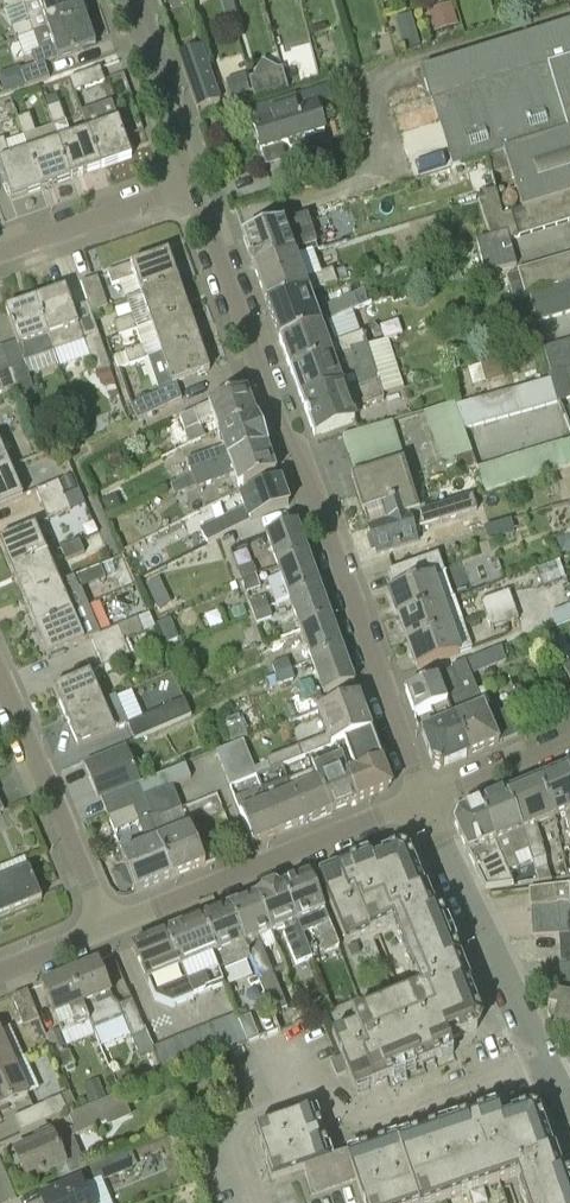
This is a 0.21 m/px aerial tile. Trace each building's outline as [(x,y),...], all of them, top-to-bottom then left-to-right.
[(23,5),(35,0),(1,0),(5,12),(23,5)] [(33,34),(85,15),(80,0),(35,0),(23,5),(28,21),(10,27),(15,40),(33,34)] [(427,11),(434,33),(459,25),(452,3),(427,11)] [(25,87),(50,78),(45,64),(96,46),(85,15),(33,34),(39,51),(31,54),(35,65),(20,70),(25,87)] [(422,50),(422,49),(412,15),(395,19),(405,55),(422,50)] [(421,71),(431,104),(394,116),(415,182),(487,159),(492,175),(509,171),(522,209),(524,209),(537,205),(549,201),(562,197),(569,194),(569,24),(421,71)] [(198,111),(220,102),(205,60),(182,68),(198,111)] [(105,82),(100,68),(69,79),(74,93),(105,82)] [(255,99),(288,89),(282,68),(278,69),(254,77),(249,78),(255,99)] [(332,89),(343,85),(350,83),(346,73),(329,78),(332,89)] [(225,82),(231,99),(250,93),(244,76),(225,82)] [(335,111),(328,88),(257,110),(258,115),(251,118),(261,152),(289,144),(291,149),(309,144),(307,138),(324,133),(319,116),(335,111)] [(46,99),(49,107),(59,103),(56,95),(46,99)] [(88,131),(101,169),(132,158),(112,102),(82,113),(88,131)] [(71,179),(101,169),(88,131),(71,136),(60,104),(47,109),(53,127),(71,179)] [(41,190),(71,179),(53,127),(36,133),(30,115),(17,119),(23,137),(30,162),(41,190)] [(41,190),(30,162),(23,137),(5,143),(4,140),(0,141),(0,167),(12,200),(41,190)] [(491,238),(493,237),(508,233),(510,240),(514,239),(519,237),(512,213),(503,215),(496,190),(483,194),(484,199),(478,201),(491,238)] [(569,222),(569,194),(562,197),(569,222)] [(557,226),(569,222),(562,197),(549,201),(557,226)] [(544,230),(557,226),(549,201),(537,205),(544,230)] [(532,233),(544,230),(537,205),(524,209),(532,233)] [(519,237),(532,233),(524,209),(522,209),(512,213),(519,237)] [(295,220),(242,237),(254,270),(297,257),(296,256),(295,252),(304,249),(295,220)] [(489,273),(517,265),(508,234),(481,242),(489,273)] [(254,270),(267,306),(310,293),(348,280),(345,268),(333,271),(333,270),(321,274),(313,251),(296,256),(297,257),(254,270)] [(141,295),(179,282),(169,253),(108,274),(112,286),(135,279),(141,295)] [(569,285),(569,283),(562,257),(549,261),(556,287),(558,286),(558,288),(569,285)] [(556,287),(549,261),(535,265),(543,291),(556,287)] [(542,291),(543,291),(535,265),(522,269),(529,295),(542,291)] [(525,296),(529,295),(522,269),(518,270),(518,272),(507,275),(514,298),(525,294),(525,296)] [(80,284),(91,314),(108,308),(97,278),(80,284)] [(164,321),(189,312),(179,282),(141,295),(141,296),(126,301),(132,318),(114,324),(118,336),(135,331),(164,321)] [(569,314),(569,286),(569,285),(558,288),(558,286),(556,287),(564,316),(569,314)] [(551,320),(564,316),(556,287),(543,291),(542,291),(551,320)] [(85,342),(73,309),(66,289),(35,300),(54,353),(85,342)] [(537,324),(551,320),(542,291),(529,295),(537,324)] [(310,293),(267,306),(280,341),(327,324),(359,309),(371,304),(367,295),(355,300),(353,294),(316,311),(310,293)] [(5,310),(24,363),(54,353),(35,300),(5,310)] [(142,362),(199,341),(189,312),(164,321),(135,331),(141,347),(115,357),(119,369),(142,362)] [(331,358),(368,347),(363,333),(334,343),(327,324),(280,341),(291,372),(331,358)] [(84,343),(86,348),(95,372),(110,367),(99,337),(84,343)] [(569,370),(569,340),(557,344),(565,371),(569,370)] [(182,399),(176,383),(210,372),(199,341),(142,362),(148,360),(159,392),(131,406),(137,420),(182,399)] [(551,375),(565,371),(557,344),(544,348),(551,375)] [(344,395),(378,383),(380,383),(378,376),(368,347),(331,358),(291,372),(302,403),(342,388),(344,395)] [(485,383),(505,378),(500,360),(480,365),(485,383)] [(24,363),(10,368),(18,393),(21,402),(36,396),(24,363)] [(18,393),(10,368),(0,372),(0,388),(3,398),(18,393)] [(101,386),(114,382),(109,368),(96,373),(101,386)] [(551,375),(552,378),(559,403),(569,400),(569,370),(565,371),(551,375)] [(540,382),(547,406),(559,403),(552,378),(540,382)] [(535,410),(547,406),(540,382),(528,385),(535,410)] [(315,437),(337,429),(357,421),(354,410),(384,400),(380,383),(378,383),(344,395),(342,388),(302,403),(315,437)] [(523,413),(535,410),(528,385),(516,388),(523,413)] [(511,416),(523,413),(516,388),(504,392),(511,416)] [(218,433),(257,418),(256,418),(246,392),(208,405),(208,406),(180,419),(184,432),(189,445),(206,438),(199,425),(213,419),(218,433)] [(500,420),(511,416),(504,392),(493,395),(500,420)] [(488,423),(500,420),(493,395),(481,398),(488,423)] [(476,426),(488,423),(481,398),(469,402),(476,426)] [(424,412),(428,425),(459,414),(456,405),(455,402),(424,412)] [(464,430),(476,426),(469,402),(456,405),(459,414),(463,427),(464,430)] [(428,425),(432,437),(463,427),(459,414),(428,425)] [(200,470),(266,447),(268,447),(257,418),(218,433),(207,437),(213,452),(186,461),(191,475),(200,470)] [(368,428),(372,441),(397,434),(393,421),(368,428)] [(432,437),(437,450),(467,439),(464,430),(463,427),(432,437)] [(343,437),(347,449),(372,441),(368,428),(365,429),(343,437)] [(372,441),(376,454),(401,446),(397,434),(372,441)] [(568,467),(569,466),(569,440),(561,443),(568,467)] [(347,449),(352,462),(376,454),(372,441),(347,449)] [(554,471),(568,467),(561,443),(547,447),(554,471)] [(10,468),(0,444),(0,472),(10,468)] [(401,446),(376,454),(380,466),(404,459),(404,458),(401,446)] [(234,477),(238,488),(276,474),(266,447),(200,470),(191,475),(196,488),(197,490),(234,477)] [(540,475),(554,471),(547,447),(533,451),(540,475)] [(527,480),(540,475),(533,451),(519,455),(527,480)] [(472,452),(444,461),(448,475),(477,467),(472,452)] [(352,462),(356,474),(380,466),(376,454),(352,462)] [(127,475),(117,455),(105,460),(115,481),(127,475)] [(513,484),(527,480),(519,455),(505,460),(513,484)] [(369,528),(421,512),(426,511),(420,492),(415,494),(404,461),(404,459),(380,466),(356,474),(353,475),(369,528)] [(499,488),(513,484),(505,460),(491,464),(499,488)] [(485,493),(499,488),(491,464),(477,468),(485,493)] [(23,497),(10,468),(0,472),(0,507),(23,497)] [(59,482),(65,493),(76,488),(71,476),(59,482)] [(65,496),(66,496),(65,493),(59,482),(59,481),(36,491),(42,506),(65,496)] [(206,546),(243,527),(289,506),(280,481),(240,498),(244,509),(200,529),(206,546)] [(66,496),(65,496),(71,509),(84,503),(79,490),(66,496)] [(102,501),(108,515),(122,510),(117,495),(102,501)] [(71,510),(71,509),(65,496),(42,506),(48,520),(71,510)] [(377,554),(418,540),(414,530),(477,511),(473,497),(456,502),(430,509),(426,511),(421,512),(369,528),(368,529),(377,554)] [(277,568),(309,557),(297,524),(265,536),(277,568)] [(48,555),(35,526),(0,541),(0,545),(11,571),(48,555)] [(79,541),(61,549),(66,562),(85,554),(79,541)] [(399,618),(456,598),(455,597),(454,597),(438,554),(388,572),(394,589),(390,591),(399,618)] [(23,600),(60,583),(48,555),(11,571),(23,600)] [(288,600),(320,588),(309,557),(277,568),(280,577),(267,581),(275,604),(288,600)] [(543,586),(566,578),(560,561),(537,569),(543,586)] [(113,564),(102,568),(106,576),(116,572),(113,564)] [(242,582),(256,575),(257,574),(253,564),(237,569),(242,582)] [(256,575),(242,582),(246,594),(260,589),(256,575)] [(81,589),(79,590),(74,577),(60,583),(23,600),(36,628),(88,606),(81,589)] [(299,631),(331,620),(320,588),(288,600),(299,631)] [(486,614),(514,604),(509,590),(481,600),(486,614)] [(253,614),(268,608),(265,597),(249,603),(253,614)] [(408,643),(453,628),(453,627),(464,623),(456,598),(399,618),(408,643)] [(514,604),(486,614),(491,628),(519,618),(514,604)] [(97,653),(124,642),(124,641),(144,632),(138,619),(118,628),(100,635),(88,606),(36,628),(48,658),(91,639),(97,653)] [(268,608),(253,614),(256,625),(272,619),(268,608)] [(158,625),(166,645),(178,639),(170,619),(158,625)] [(311,663),(343,652),(331,620),(299,631),(311,663)] [(417,669),(463,653),(453,628),(408,643),(417,669)] [(124,642),(97,653),(103,668),(130,656),(124,642)] [(446,705),(466,758),(522,735),(511,709),(488,718),(469,671),(506,657),(502,647),(451,667),(452,671),(458,690),(461,699),(446,705)] [(558,653),(555,654),(569,691),(569,649),(558,654),(558,653)] [(311,663),(323,695),(354,684),(343,652),(311,663)] [(275,675),(292,669),(288,659),(271,665),(275,675)] [(292,669),(275,675),(279,686),(295,680),(292,669)] [(432,711),(446,705),(461,699),(458,690),(452,671),(437,677),(438,680),(406,691),(415,717),(432,711)] [(66,719),(116,697),(103,702),(90,673),(53,689),(66,719)] [(300,718),(316,712),(325,709),(320,696),(295,705),(300,718)] [(115,731),(128,726),(128,725),(129,725),(116,697),(66,719),(79,748),(115,732),(115,731)] [(266,760),(267,763),(272,773),(283,769),(282,767),(309,757),(310,757),(335,746),(344,743),(371,732),(358,697),(325,709),(316,712),(326,737),(266,760)] [(150,715),(129,725),(128,725),(128,726),(135,741),(158,731),(191,716),(184,700),(150,715)] [(441,768),(466,758),(446,705),(432,711),(438,727),(421,733),(433,765),(441,768)] [(356,774),(382,762),(371,732),(344,743),(335,746),(349,777),(356,774)] [(252,781),(259,778),(255,768),(243,740),(216,752),(229,787),(250,778),(251,781),(252,781)] [(333,813),(359,802),(349,777),(335,746),(310,757),(316,768),(316,771),(333,813)] [(120,856),(135,894),(173,879),(149,822),(134,787),(141,784),(127,750),(85,767),(98,799),(100,798),(108,819),(133,809),(148,845),(120,856)] [(307,824),(333,813),(316,771),(316,768),(310,757),(309,757),(313,770),(289,779),(295,794),(307,824)] [(349,777),(359,802),(388,790),(391,785),(382,762),(356,774),(349,777)] [(146,798),(173,788),(172,787),(191,778),(186,765),(141,783),(141,784),(146,798)] [(566,769),(538,780),(554,819),(565,814),(569,837),(569,779),(566,769)] [(281,834),(307,824),(295,794),(289,779),(263,788),(281,834)] [(530,851),(533,862),(546,857),(537,826),(554,819),(538,780),(506,793),(525,837),(530,851)] [(149,822),(173,879),(206,865),(190,826),(173,788),(146,798),(155,820),(149,822)] [(263,788),(262,789),(255,791),(234,799),(253,846),(281,834),(263,788)] [(529,850),(533,862),(530,851),(525,837),(506,793),(480,804),(496,843),(503,859),(514,885),(515,885),(509,871),(519,867),(514,856),(529,850)] [(485,890),(514,885),(503,859),(496,843),(480,804),(459,813),(454,824),(485,890)] [(396,930),(436,914),(426,889),(423,890),(409,855),(399,851),(371,862),(369,858),(367,859),(393,923),(396,930)] [(12,913),(42,901),(25,858),(0,869),(0,886),(12,913)] [(346,943),(393,923),(367,859),(319,878),(328,900),(346,943)] [(551,879),(548,867),(537,871),(540,881),(551,879)] [(325,953),(340,947),(310,875),(283,886),(283,884),(282,885),(299,922),(299,921),(304,934),(316,930),(325,953)] [(303,935),(304,934),(299,921),(299,922),(282,885),(256,896),(273,933),(284,929),(286,933),(283,933),(296,965),(312,958),(303,935)] [(12,913),(0,886),(0,918),(12,913)] [(569,908),(569,888),(569,886),(529,890),(531,911),(569,908)] [(258,939),(273,933),(256,896),(255,896),(255,897),(230,908),(251,959),(250,959),(273,1015),(287,1009),(258,939)] [(219,972),(250,959),(251,959),(230,908),(202,919),(217,955),(212,957),(213,957),(219,972)] [(569,934),(569,908),(531,911),(533,937),(559,936),(569,934)] [(426,986),(449,1042),(477,1030),(481,1020),(467,985),(470,984),(440,912),(436,914),(396,930),(420,989),(426,986)] [(181,970),(213,957),(212,957),(217,955),(202,919),(166,934),(181,970)] [(148,984),(181,970),(166,934),(133,948),(148,984)] [(559,936),(560,963),(569,964),(569,934),(559,936)] [(120,1005),(112,999),(97,962),(70,973),(83,1006),(90,1023),(93,1030),(123,1018),(133,1043),(148,1037),(132,1001),(120,1005)] [(569,981),(569,964),(560,963),(561,980),(569,981)] [(75,1028),(90,1023),(83,1006),(70,973),(42,985),(63,1034),(75,1028)] [(569,996),(569,981),(561,980),(555,979),(553,993),(569,996)] [(377,1006),(405,1072),(453,1053),(449,1042),(426,986),(420,989),(377,1006)] [(12,997),(24,1026),(40,1019),(37,1013),(28,991),(12,997)] [(569,1032),(569,996),(553,993),(551,992),(548,1006),(557,1008),(553,1028),(569,1032)] [(333,1010),(328,999),(319,1002),(324,1013),(333,1010)] [(342,1057),(349,1074),(356,1092),(405,1072),(377,1006),(352,1017),(355,1025),(332,1034),(342,1057)] [(248,1045),(239,1021),(237,1014),(225,1019),(237,1049),(248,1045)] [(239,1021),(248,1045),(260,1040),(251,1016),(239,1021)] [(225,1054),(237,1049),(225,1019),(213,1024),(225,1054)] [(217,1057),(225,1054),(213,1024),(201,1029),(212,1058),(216,1056),(217,1057)] [(200,1062),(212,1058),(201,1029),(189,1034),(200,1062)] [(47,1036),(51,1046),(61,1070),(74,1065),(59,1031),(47,1036)] [(188,1067),(200,1062),(189,1034),(177,1039),(188,1067)] [(13,1063),(0,1035),(0,1069),(13,1063)] [(176,1072),(188,1067),(177,1039),(165,1044),(176,1072)] [(164,1076),(176,1072),(165,1044),(153,1049),(164,1076)] [(337,1078),(349,1074),(342,1057),(330,1062),(337,1078)] [(0,1069),(0,1110),(28,1097),(13,1063),(0,1069)] [(76,1070),(74,1065),(61,1070),(63,1075),(76,1070)] [(116,1075),(124,1092),(138,1086),(130,1069),(116,1075)] [(99,1080),(83,1086),(90,1104),(106,1097),(99,1080)] [(78,1111),(70,1093),(14,1118),(21,1134),(68,1112),(69,1115),(78,1111)] [(15,1153),(28,1183),(55,1171),(59,1181),(70,1176),(86,1169),(73,1138),(106,1124),(108,1128),(132,1117),(121,1093),(78,1111),(69,1115),(73,1129),(53,1137),(51,1132),(35,1140),(37,1144),(15,1153)] [(488,1185),(517,1175),(500,1120),(496,1109),(466,1119),(488,1185)] [(304,1170),(331,1160),(314,1110),(255,1131),(272,1181),(304,1170)] [(569,1199),(569,1182),(567,1174),(562,1175),(554,1149),(551,1150),(539,1114),(529,1110),(500,1120),(517,1175),(527,1202),(559,1202),(569,1199)] [(488,1185),(466,1119),(464,1115),(463,1115),(464,1117),(446,1123),(444,1116),(443,1116),(445,1123),(428,1129),(427,1127),(426,1128),(428,1132),(417,1136),(416,1131),(415,1132),(416,1136),(399,1142),(418,1202),(435,1202),(488,1185)] [(399,1142),(398,1137),(378,1144),(377,1139),(376,1139),(377,1144),(349,1154),(348,1151),(346,1152),(347,1154),(331,1160),(304,1170),(312,1196),(356,1181),(364,1202),(418,1202),(399,1142)] [(131,1168),(132,1170),(138,1167),(132,1152),(126,1154),(126,1155),(131,1168)] [(126,1154),(90,1167),(96,1183),(132,1170),(126,1154)] [(83,1183),(42,1200),(43,1202),(91,1202),(83,1183)]
